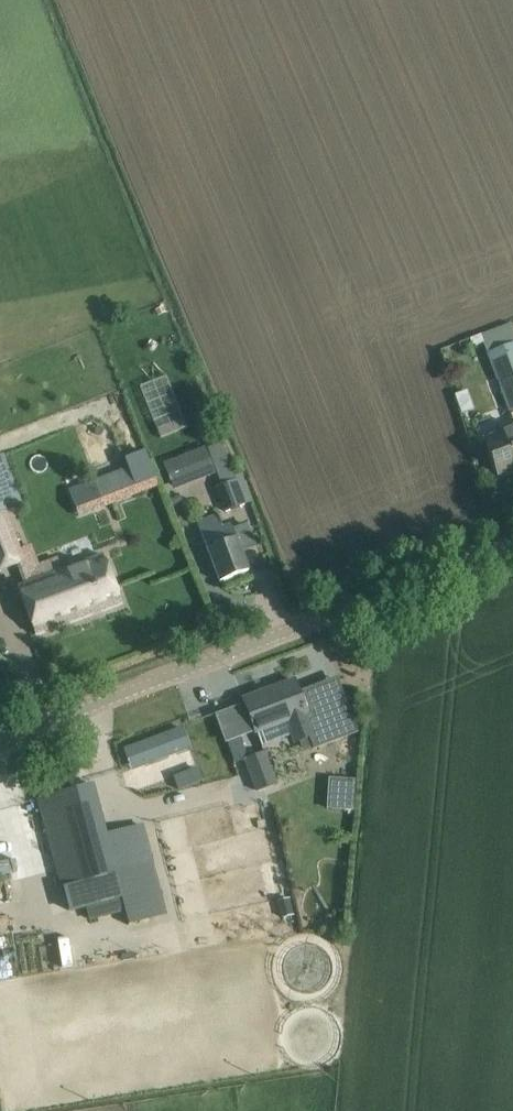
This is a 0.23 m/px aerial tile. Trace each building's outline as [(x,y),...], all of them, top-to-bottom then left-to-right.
[(510,322),(479,334),(512,423),(512,330),(510,322)] [(483,438),(497,475),(512,469),(512,426),(483,438)] [(205,448),(163,463),(173,490),(213,475),(217,473),(221,484),(217,485),(215,486),(224,510),(244,502),(224,451),(221,443),(207,449),(210,456),(208,457),(205,448)] [(128,468),(71,490),(81,516),(139,494),(158,486),(143,449),(124,456),(128,468)] [(9,510),(0,487),(0,569),(22,560),(4,512),(9,510)] [(217,514),(196,522),(220,582),(248,570),(230,525),(223,528),(217,514)] [(24,584),(18,586),(35,634),(121,603),(103,555),(62,570),(24,584)] [(294,682),(245,700),(252,721),(256,731),(261,743),(290,732),(294,742),(309,736),(313,747),(357,731),(340,686),(324,692),(320,682),(297,691),(294,682)] [(132,769),(189,747),(182,728),(124,750),(132,769)] [(244,760),(256,791),(275,784),(262,752),(244,760)] [(185,774),(194,802),(240,787),(232,759),(185,774)] [(327,777),(325,809),(351,811),(354,779),(327,777)] [(92,785),(39,800),(45,821),(62,885),(69,911),(86,907),(90,920),(124,910),(128,924),(167,913),(164,902),(148,846),(142,825),(106,836),(92,785)] [(294,915),(290,898),(279,901),(282,917),(294,915)]
